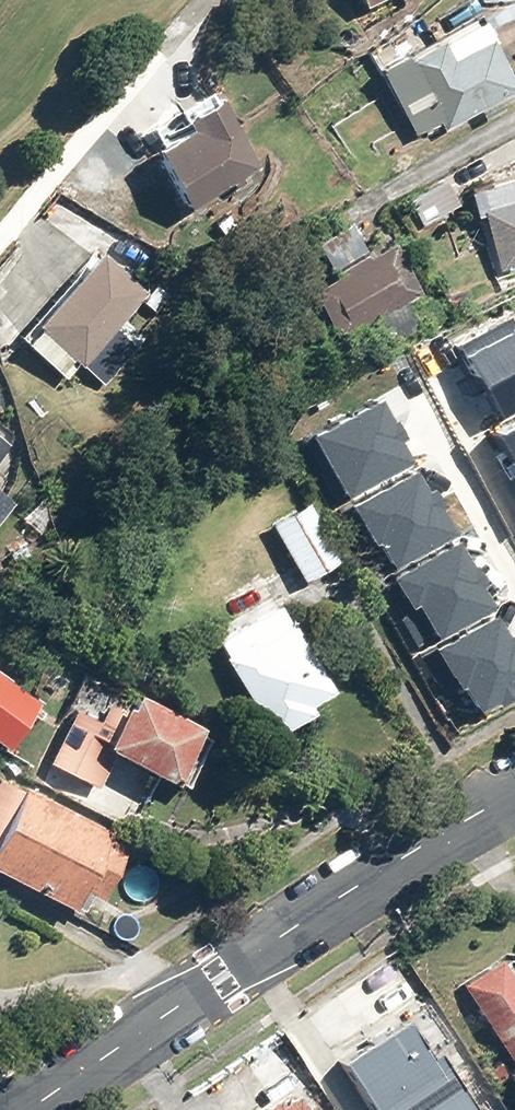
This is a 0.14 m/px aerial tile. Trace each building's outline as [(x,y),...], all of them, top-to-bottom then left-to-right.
[(402,61),(442,129),(513,88),(473,20),(402,61)] [(149,143),(190,206),(251,168),(210,104),(149,143)] [(409,201),(422,225),(457,206),(444,182),(409,201)] [(481,219),(505,275),(514,270),(514,204),(481,219)] [(337,340),(418,295),(389,242),(307,287),(337,340)] [(151,299),(93,251),(36,319),(94,367),(151,299)] [(459,341),(495,409),(514,398),(514,325),(509,314),(459,341)] [(379,395),(314,428),(344,486),(408,454),(379,395)] [(492,426),(514,467),(514,412),(492,426)] [(416,463),(348,497),(367,536),(372,533),(383,553),(445,522),(416,463)] [(306,503),(268,525),(301,580),(338,558),(306,503)] [(460,540),(392,574),(411,612),(416,609),(426,630),(489,598),(460,540)] [(283,595),(210,636),(266,737),(340,696),(283,595)] [(428,640),(449,679),(456,676),(469,701),(514,677),(514,634),(499,603),(428,640)] [(88,679),(45,757),(100,786),(119,751),(184,785),(214,729),(130,685),(123,698),(88,679)] [(0,772),(0,866),(97,918),(136,837),(0,772)] [(460,987),(514,1059),(514,945),(460,987)] [(331,1057),(366,1109),(465,1109),(473,1105),(409,1007),(331,1057)] [(297,1090),(267,1109),(310,1109),(297,1090)]
